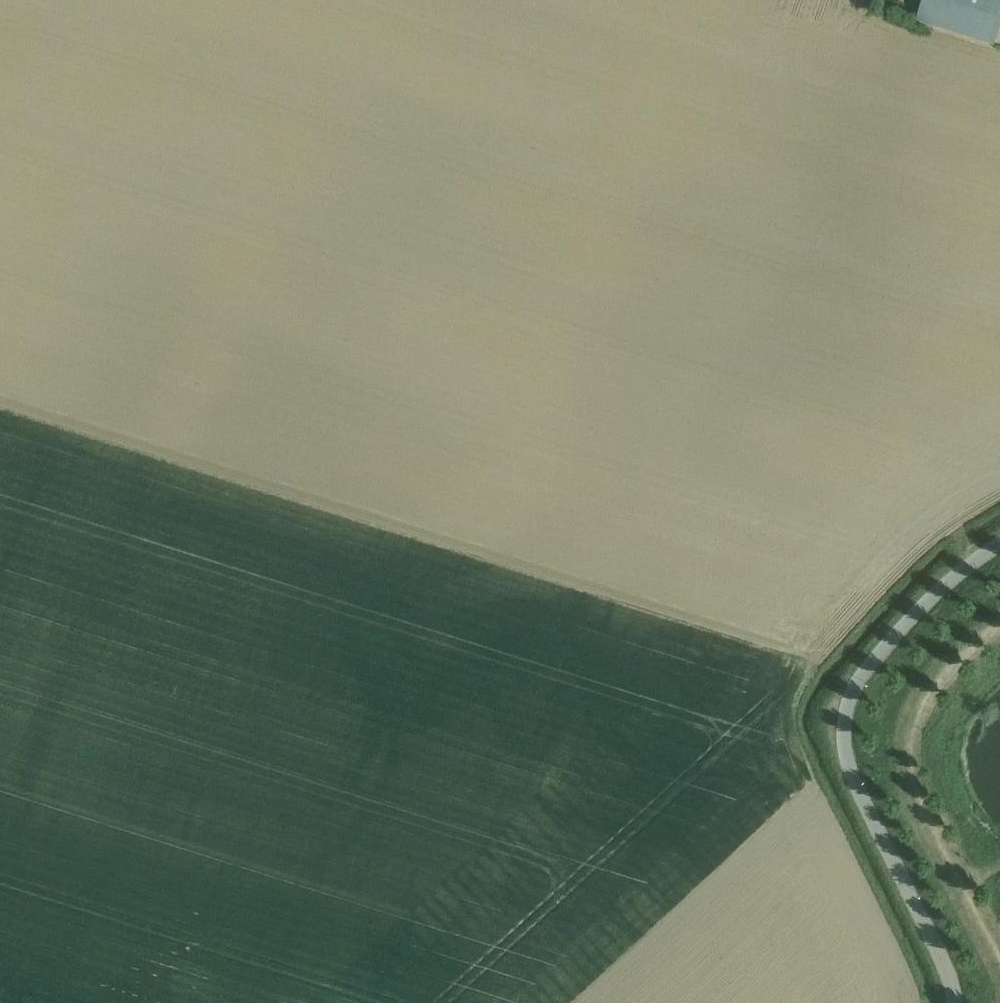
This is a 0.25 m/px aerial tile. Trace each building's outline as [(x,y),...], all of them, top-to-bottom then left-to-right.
[(999,24),(999,0),(922,0),(917,17),(995,41),(999,24)]
